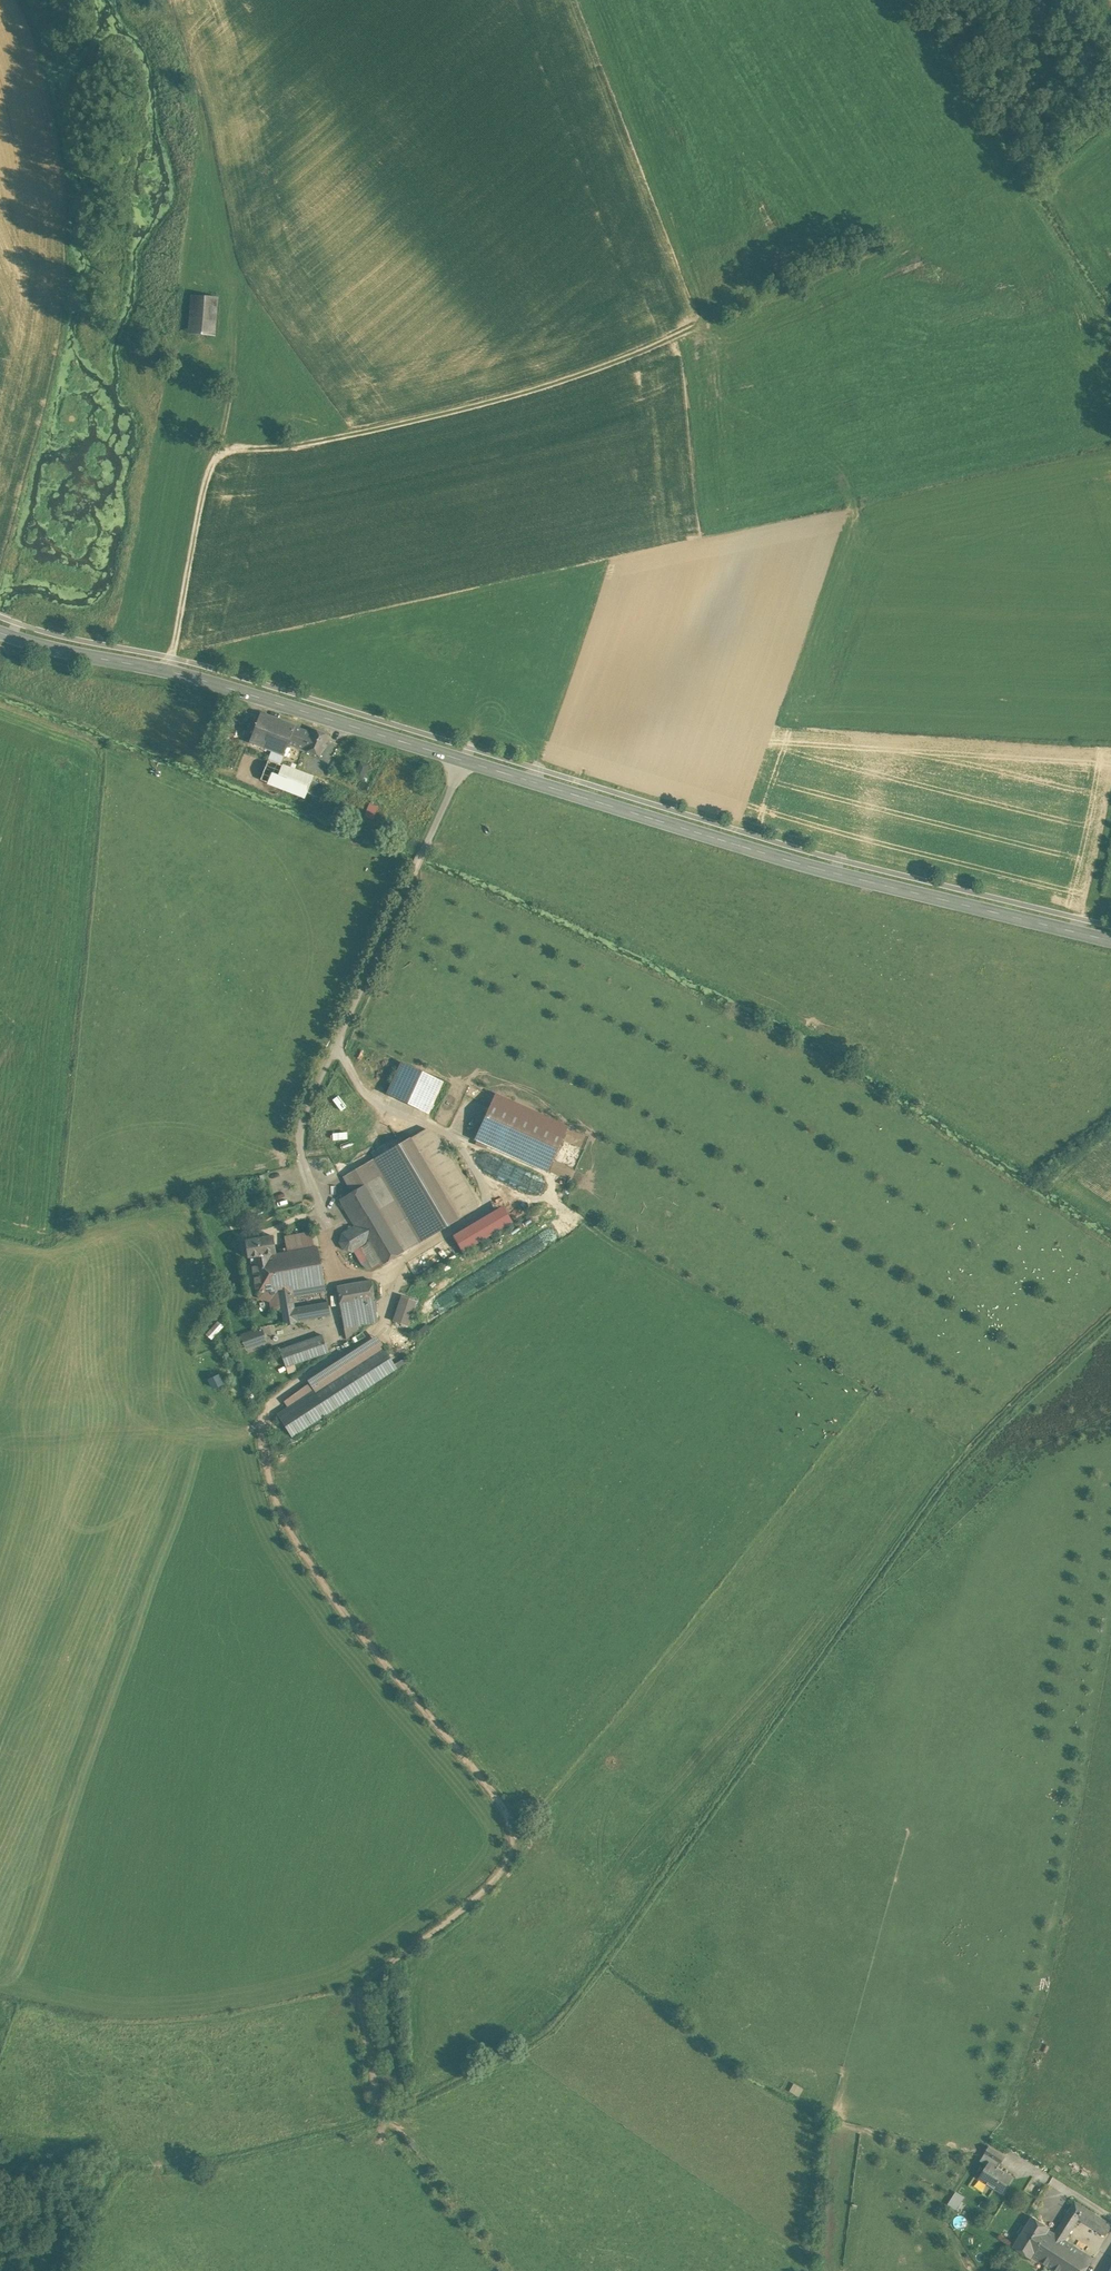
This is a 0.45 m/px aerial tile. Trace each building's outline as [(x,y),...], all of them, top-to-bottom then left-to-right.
[(218,297),(191,295),(188,333),(215,336),(218,297)] [(281,373),(275,373),(276,387),(283,387),(281,373)] [(288,744),(295,727),(260,714),(249,741),(272,750),(284,754),(288,744)] [(311,733),(295,727),(288,744),(320,756),(329,736),(313,729),(311,733)] [(272,750),(268,760),(280,765),(284,754),(272,750)] [(280,765),(268,760),(260,780),(305,797),(306,793),(312,780),(313,777),(280,765)] [(356,777),(365,779),(368,762),(359,760),(356,777)] [(312,780),(306,793),(319,798),(324,784),(312,780)] [(378,807),(370,803),(364,816),(373,819),(378,807)] [(405,1064),(390,1095),(432,1115),(447,1083),(405,1064)] [(494,1096),(474,1139),(547,1172),(566,1128),(494,1096)] [(473,1210),(426,1129),(410,1138),(458,1219),(473,1210)] [(410,1138),(352,1171),(361,1186),(367,1183),(406,1250),(458,1219),(410,1138)] [(528,1174),(526,1180),(520,1178),(517,1185),(540,1193),(544,1180),(528,1174)] [(406,1250),(367,1183),(361,1186),(340,1199),(355,1225),(366,1244),(354,1250),(362,1263),(368,1268),(373,1270),(406,1250)] [(355,1225),(342,1233),(339,1241),(343,1249),(351,1252),(354,1250),(366,1244),(355,1225)] [(273,1235),(245,1240),(248,1258),(251,1257),(257,1293),(278,1289),(272,1256),(272,1254),(276,1253),(273,1235)] [(318,1247),(289,1253),(288,1248),(279,1249),(280,1254),(272,1256),(278,1289),(284,1323),(330,1315),(318,1247)] [(371,1280),(337,1286),(341,1307),(375,1301),(371,1280)] [(402,1296),(394,1321),(407,1325),(415,1300),(402,1296)] [(212,1338),(224,1325),(218,1320),(206,1333),(212,1338)] [(261,1330),(242,1337),(246,1347),(265,1340),(261,1330)] [(314,1390),(278,1413),(293,1436),(399,1368),(378,1335),(307,1380),(314,1390)] [(323,1335),(280,1350),(286,1366),(329,1351),(323,1335)] [(208,1378),(213,1389),(224,1384),(220,1373),(208,1378)] [(795,2083),(790,2091),(799,2097),(804,2089),(795,2083)] [(990,2161),(999,2166),(1006,2155),(990,2147),(981,2160),(988,2165),(990,2161)] [(988,2165),(979,2178),(1003,2192),(1014,2175),(999,2166),(990,2161),(988,2165)] [(957,2208),(965,2195),(957,2190),(949,2203),(957,2208)] [(1032,2256),(1056,2270),(1086,2270),(1097,2253),(1089,2248),(1086,2253),(1066,2240),(1079,2218),(1106,2235),(1110,2228),(1110,2223),(1075,2201),(1055,2233),(1049,2229),(1050,2228),(1033,2216),(1013,2246),(1031,2258),(1032,2256)] [(1002,2233),(1000,2237),(1012,2243),(1014,2239),(1002,2233)]
